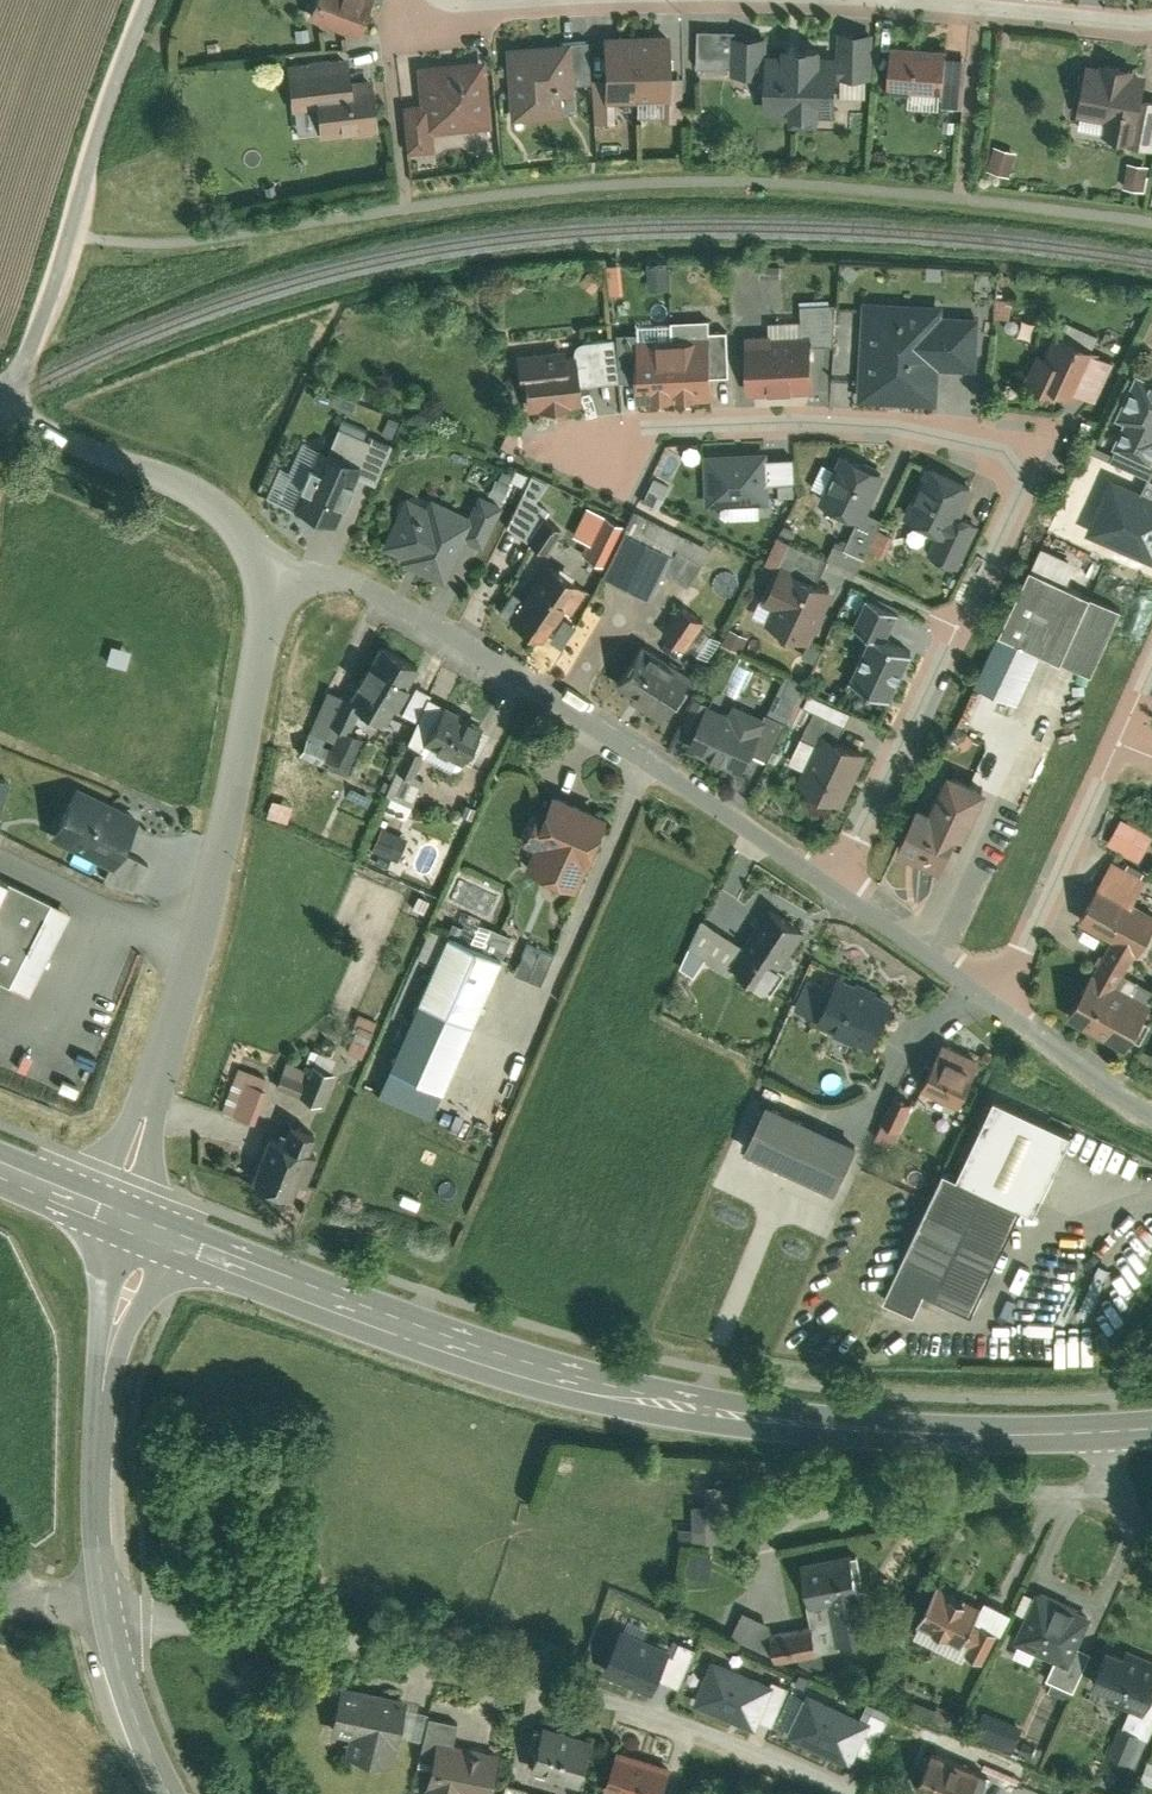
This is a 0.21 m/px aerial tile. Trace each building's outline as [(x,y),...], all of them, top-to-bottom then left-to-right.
[(314,1),(306,19),(355,39),(371,0),(314,0),(314,1)] [(838,33),(838,55),(838,78),(871,78),(871,34),(838,33)] [(731,37),(743,37),(743,34),(697,34),(697,70),(731,70),(731,37)] [(731,75),(766,76),(766,55),(767,38),(743,37),(731,37),(731,70),(731,75)] [(668,38),(605,41),(607,82),(608,105),(671,102),(670,85),(668,38)] [(587,44),(567,45),(570,85),(560,86),(561,92),(590,89),(587,44)] [(567,45),(506,49),(511,123),(562,120),(561,92),(560,86),(570,85),(567,45)] [(946,49),(891,46),(889,90),(891,90),(891,94),(910,95),(910,91),(944,93),(945,67),(946,49)] [(838,78),(838,55),(815,55),(815,48),(783,47),(783,55),(766,55),(766,76),(766,113),(789,113),(789,118),(820,118),(820,113),(838,113),(838,78)] [(348,62),(291,66),(294,115),(317,113),(315,91),(349,88),(348,62)] [(487,62),(418,68),(421,111),(403,112),(406,154),(435,152),(434,134),(493,129),(487,62)] [(1100,68),(1088,66),(1079,117),(1080,117),(1107,122),(1104,136),(1104,138),(1131,143),(1134,126),(1139,127),(1148,76),(1129,73),(1130,68),(1101,63),(1100,68)] [(967,69),(945,67),(944,93),(943,107),(964,108),(967,69)] [(608,105),(607,82),(592,82),(594,125),(608,125),(608,105)] [(682,85),(670,85),(671,102),(672,124),(684,123),(682,85)] [(349,88),(315,91),(317,113),(318,138),(377,134),(373,86),(349,88)] [(576,95),(564,96),(564,117),(576,116),(576,95)] [(1104,136),(1107,122),(1080,117),(1078,131),(1104,136)] [(754,136),(733,136),(733,150),(754,150),(754,136)] [(1018,152),(995,146),(989,170),(1011,176),(1018,152)] [(1150,167),(1128,163),(1123,189),(1145,193),(1150,167)] [(650,288),(670,286),(668,265),(648,266),(650,288)] [(589,269),(579,281),(590,290),(601,278),(589,269)] [(761,270),(750,269),(749,293),(760,293),(761,270)] [(746,276),(736,277),(736,297),(746,297),(746,276)] [(619,278),(608,278),(609,295),(620,295),(619,278)] [(1013,297),(999,296),(997,315),(1011,316),(1013,297)] [(943,301),(863,297),(858,399),(937,404),(940,366),(979,368),(982,315),(942,313),(943,301)] [(805,304),(806,333),(813,333),(813,344),(834,344),(836,303),(830,303),(805,304)] [(1144,319),(1132,314),(1126,326),(1138,331),(1144,319)] [(637,338),(634,338),(636,379),(637,398),(712,395),(712,375),(730,374),(728,330),(710,330),(709,317),(671,319),(672,337),(657,337),(640,338),(637,338)] [(746,335),(748,392),(815,390),(813,344),(813,333),(806,333),(804,333),(804,320),(771,321),(771,334),(746,335)] [(639,324),(640,338),(657,337),(656,323),(639,324)] [(1092,359),(1097,348),(1057,329),(1046,353),(1039,350),(1026,379),(1042,386),(1045,380),(1077,394),(1092,359)] [(619,380),(636,379),(634,338),(637,338),(637,331),(617,332),(619,380)] [(574,341),(577,367),(579,381),(618,377),(613,336),(574,341)] [(565,348),(521,353),(527,408),(537,407),(537,410),(568,407),(567,404),(581,402),(579,381),(577,367),(567,368),(565,348)] [(1112,368),(1092,359),(1077,394),(1097,402),(1112,368)] [(1137,368),(1116,414),(1125,418),(1113,444),(1150,461),(1151,457),(1151,375),(1137,368)] [(1100,423),(1091,418),(1085,430),(1096,431),(1100,423)] [(337,433),(326,460),(356,472),(353,479),(373,487),(389,448),(373,442),(371,447),(337,433)] [(766,455),(704,458),(706,508),(769,504),(766,455)] [(316,456),(292,513),(332,530),(353,479),(356,472),(326,460),(316,456)] [(884,476),(843,456),(819,502),(861,523),(867,510),(884,476)] [(514,481),(520,484),(524,474),(503,465),(490,494),(505,501),(514,481)] [(973,491),(925,469),(904,515),(938,530),(952,537),(960,520),(973,491)] [(531,474),(522,492),(536,501),(548,482),(531,474)] [(1151,559),(1151,477),(1150,476),(1142,493),(1113,479),(1089,529),(1151,559)] [(654,478),(644,503),(661,510),(672,484),(654,478)] [(425,508),(405,499),(382,548),(402,556),(398,563),(444,585),(464,541),(482,549),(503,504),(478,492),(468,514),(430,497),(425,508)] [(542,518),(549,509),(536,501),(522,492),(506,525),(527,540),(542,518)] [(581,553),(603,565),(625,526),(617,521),(621,514),(606,506),(581,553)] [(683,533),(637,509),(603,573),(651,599),(665,573),(676,553),(673,551),(683,533)] [(848,548),(865,557),(884,518),(867,510),(861,523),(848,548)] [(557,528),(542,518),(527,540),(525,542),(540,553),(557,528)] [(960,520),(952,537),(938,530),(927,553),(960,568),(978,528),(960,520)] [(892,533),(882,528),(871,550),(881,555),(892,533)] [(712,551),(683,533),(673,551),(676,553),(665,573),(690,587),(712,551)] [(780,566),(792,541),(778,535),(767,560),(780,566)] [(780,566),(818,583),(830,558),(792,541),(780,566)] [(848,548),(835,543),(829,556),(838,560),(837,562),(857,572),(865,557),(848,548)] [(1031,568),(1067,584),(1077,561),(1042,545),(1031,568)] [(579,586),(547,564),(524,598),(508,620),(540,642),(579,586)] [(809,645),(834,590),(818,583),(780,566),(766,598),(764,603),(773,607),(764,625),(809,645)] [(1067,584),(1031,568),(1000,634),(1020,644),(1042,654),(1060,662),(1091,596),(1067,584)] [(508,620),(524,598),(512,590),(497,613),(508,620)] [(764,625),(773,607),(764,603),(766,598),(761,596),(751,619),(764,625)] [(1122,610),(1091,596),(1060,662),(1091,677),(1122,610)] [(853,628),(869,636),(884,606),(867,598),(853,628)] [(706,622),(681,606),(663,632),(688,649),(706,622)] [(564,647),(575,622),(563,617),(552,642),(564,647)] [(749,637),(731,628),(722,644),(741,653),(749,637)] [(861,662),(871,639),(858,633),(847,655),(861,662)] [(996,695),(1020,644),(1000,634),(975,687),(996,697),(996,695)] [(908,652),(873,637),(871,639),(861,662),(851,684),(886,700),(908,652)] [(1020,644),(996,695),(1018,706),(1042,654),(1020,644)] [(111,647),(108,665),(128,668),(131,649),(111,647)] [(385,734),(420,670),(379,648),(349,701),(353,703),(351,708),(358,712),(355,717),(385,734)] [(641,648),(616,687),(666,718),(691,679),(641,648)] [(349,701),(330,692),(303,746),(325,756),(320,767),(345,779),(364,740),(348,732),(355,717),(358,712),(351,708),(353,703),(349,701)] [(816,712),(846,727),(847,727),(853,716),(809,694),(803,705),(816,712)] [(422,756),(426,746),(424,745),(434,728),(433,727),(445,706),(429,699),(406,749),(408,749),(422,756)] [(694,734),(687,751),(743,775),(761,733),(767,719),(766,718),(734,705),(728,718),(705,708),(704,712),(694,734)] [(694,734),(704,712),(690,706),(680,728),(694,734)] [(816,712),(802,739),(816,746),(822,734),(838,742),(840,739),(843,741),(848,731),(845,729),(846,727),(816,712)] [(434,728),(424,745),(426,746),(461,766),(479,735),(442,714),(434,728)] [(766,718),(767,719),(761,733),(779,741),(786,724),(767,715),(766,718)] [(838,742),(822,734),(816,746),(802,773),(796,786),(839,808),(865,756),(838,742)] [(802,773),(816,746),(802,739),(788,766),(802,773)] [(320,767),(325,756),(303,746),(298,756),(320,767)] [(422,756),(408,749),(387,794),(394,797),(414,806),(425,781),(413,775),(422,756)] [(919,809),(897,853),(940,874),(982,790),(948,773),(928,814),(919,809)] [(3,818),(10,780),(0,779),(0,817),(3,818)] [(51,838),(114,869),(120,857),(138,821),(75,790),(51,838)] [(606,819),(551,795),(529,844),(536,848),(525,873),(573,894),(606,819)] [(414,806),(394,797),(386,813),(406,822),(414,806)] [(1116,857),(1151,877),(1151,838),(1133,827),(1116,857)] [(409,840),(382,828),(372,851),(399,863),(409,840)] [(146,869),(120,857),(114,869),(106,885),(132,897),(146,869)] [(1099,888),(1132,907),(1146,881),(1113,863),(1099,888)] [(0,891),(0,984),(31,999),(72,914),(5,881),(0,891)] [(1067,1021),(1125,1054),(1151,1007),(1149,1006),(1129,995),(1114,987),(1133,953),(1139,957),(1151,934),(1151,918),(1132,907),(1099,888),(1079,923),(1112,941),(1067,1021)] [(430,903),(419,897),(412,910),(424,916),(430,903)] [(726,969),(770,999),(784,979),(776,974),(803,934),(767,909),(740,948),(726,969)] [(726,969),(740,948),(703,922),(698,930),(684,959),(694,966),(699,959),(723,976),(726,969)] [(498,957),(443,933),(386,1073),(440,1094),(498,957)] [(541,987),(554,956),(528,946),(516,977),(541,987)] [(840,975),(816,1027),(868,1050),(892,998),(840,975)] [(1129,995),(1149,1006),(1151,1000),(1151,990),(1137,981),(1129,995)] [(362,1062),(378,1025),(357,1016),(340,1053),(362,1062)] [(943,1047),(922,1092),(959,1109),(980,1064),(943,1047)] [(306,1065),(313,1068),(331,1075),(337,1061),(312,1051),(306,1065)] [(276,1090),(300,1100),(310,1073),(286,1064),(276,1090)] [(322,1108),(334,1076),(331,1075),(313,1068),(310,1073),(300,1100),(322,1108)] [(268,1080),(239,1069),(223,1112),(253,1123),(268,1080)] [(912,1106),(895,1098),(881,1125),(898,1134),(912,1106)] [(994,1099),(957,1180),(1020,1209),(1034,1216),(1072,1135),(994,1099)] [(953,1110),(939,1102),(931,1116),(946,1124),(953,1110)] [(860,1147),(769,1105),(745,1156),(836,1198),(860,1147)] [(271,1139),(251,1184),(285,1199),(313,1138),(292,1129),(285,1145),(271,1139)] [(957,1180),(944,1174),(884,1304),(914,1318),(924,1295),(970,1316),(1020,1209),(957,1180)] [(735,1486),(706,1490),(705,1511),(692,1513),(692,1530),(680,1530),(679,1544),(733,1546),(735,1486)] [(169,1536),(163,1537),(164,1543),(165,1551),(165,1554),(179,1552),(176,1535),(169,1536)] [(712,1556),(691,1552),(687,1573),(709,1576),(712,1556)] [(870,1644),(854,1556),(800,1566),(810,1609),(828,1606),(835,1650),(870,1644)] [(984,1605),(940,1584),(916,1624),(920,1627),(953,1642),(961,1647),(975,1624),(984,1605)] [(1090,1619),(1037,1595),(1015,1644),(1055,1661),(1068,1667),(1076,1649),(1090,1619)] [(984,1605),(975,1624),(998,1635),(1000,1636),(1012,1614),(986,1600),(984,1605)] [(769,1625),(742,1613),(730,1639),(775,1660),(771,1637),(769,1625)] [(34,1621),(20,1621),(20,1633),(34,1633),(34,1621)] [(654,1689),(671,1645),(615,1623),(598,1667),(654,1689)] [(998,1635),(975,1624),(961,1647),(968,1650),(966,1655),(983,1664),(998,1635)] [(961,1647),(920,1627),(914,1639),(961,1662),(966,1655),(968,1650),(961,1647)] [(817,1654),(813,1629),(771,1637),(775,1660),(776,1666),(818,1658),(817,1654)] [(1088,1681),(1106,1688),(1102,1697),(1132,1711),(1139,1714),(1151,1685),(1151,1670),(1102,1648),(1088,1681)] [(1090,1655),(1076,1649),(1068,1667),(1055,1661),(1045,1682),(1072,1694),(1090,1655)] [(773,1682),(712,1658),(695,1701),(756,1725),(773,1682)] [(408,1695),(341,1680),(330,1726),(350,1731),(344,1746),(392,1758),(408,1695)] [(1139,1714),(1132,1711),(1109,1765),(1132,1775),(1151,1729),(1151,1685),(1139,1714)] [(808,1689),(789,1732),(851,1760),(870,1717),(808,1689)] [(936,1709),(920,1702),(914,1716),(948,1730),(956,1712),(939,1705),(936,1709)] [(1021,1727),(981,1711),(971,1735),(1012,1751),(1021,1727)] [(417,1760),(429,1763),(435,1735),(452,1739),(457,1718),(428,1712),(417,1760)] [(594,1738),(543,1723),(541,1727),(536,1748),(530,1769),(581,1783),(594,1738)] [(536,1748),(541,1727),(533,1725),(527,1745),(536,1748)] [(435,1735),(429,1763),(421,1793),(464,1793),(465,1792),(475,1793),(487,1793),(497,1749),(452,1739),(435,1735)] [(616,1746),(603,1789),(620,1793),(663,1793),(672,1763),(616,1746)] [(979,1770),(930,1749),(919,1777),(932,1783),(929,1790),(939,1793),(969,1793),(979,1770)] [(1017,1782),(1025,1766),(993,1753),(984,1767),(1017,1782)] [(1147,1762),(1138,1782),(1151,1788),(1151,1764),(1147,1762)] [(525,1786),(507,1781),(503,1793),(523,1793),(525,1786)]
